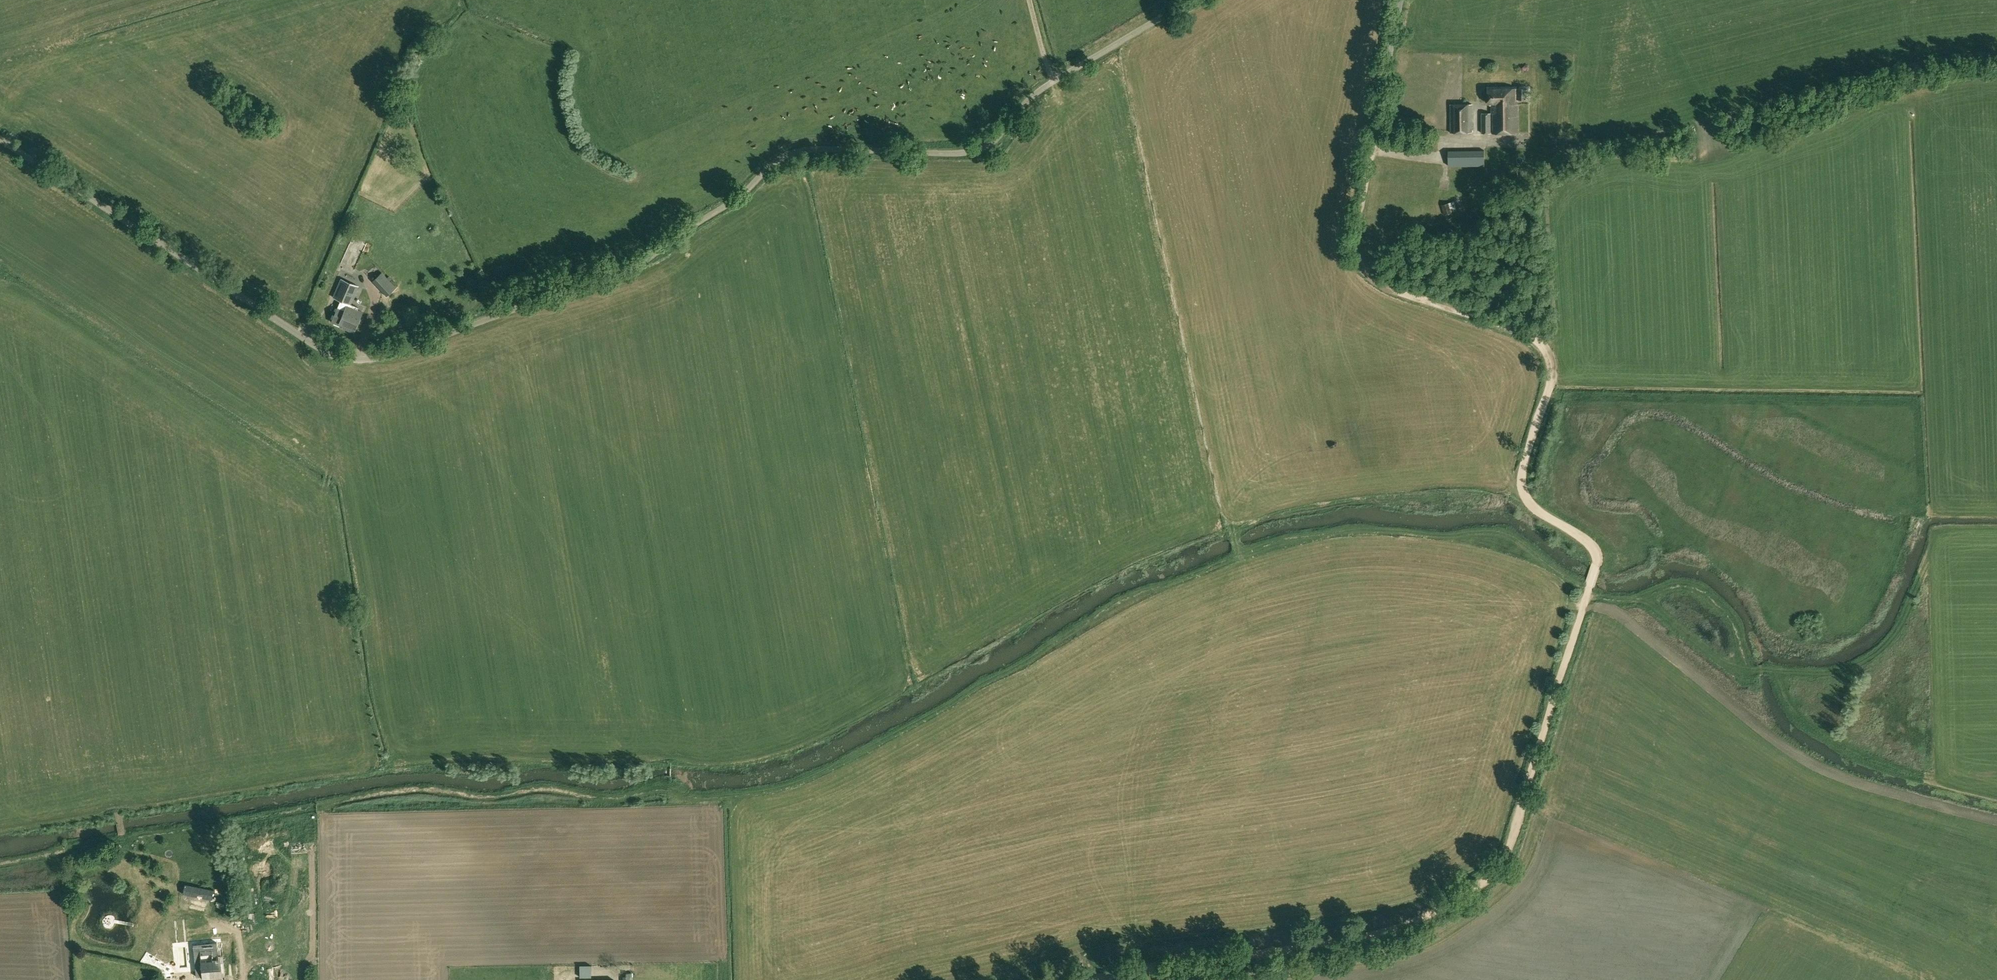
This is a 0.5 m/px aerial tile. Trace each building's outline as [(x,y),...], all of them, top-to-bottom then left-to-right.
[(1482,133),(1492,133),(1505,133),(1504,88),(1488,88),(1488,103),(1492,103),(1492,113),(1482,112),(1482,133)] [(1517,88),(1504,88),(1505,133),(1517,133),(1517,99),(1527,99),(1526,88),(1517,88)] [(1472,132),(1472,104),(1450,104),(1451,132),(1472,132)] [(1485,151),(1448,152),(1449,166),(1485,165),(1485,151)] [(1442,206),(1444,215),(1457,211),(1454,202),(1442,206)] [(387,296),(392,291),(396,287),(382,272),(372,281),(387,296)] [(351,312),(343,309),(345,302),(351,305),(359,286),(341,279),(333,297),(341,300),(332,322),(343,327),(344,325),(355,330),(360,317),(359,317),(362,310),(353,306),(351,312)] [(160,936),(162,964),(184,962),(182,934),(160,936)] [(206,957),(195,958),(196,970),(196,976),(202,976),(203,979),(211,978),(211,976),(214,976),(214,978),(223,977),(222,967),(220,967),(217,942),(204,943),(205,948),(205,953),(206,957)]
